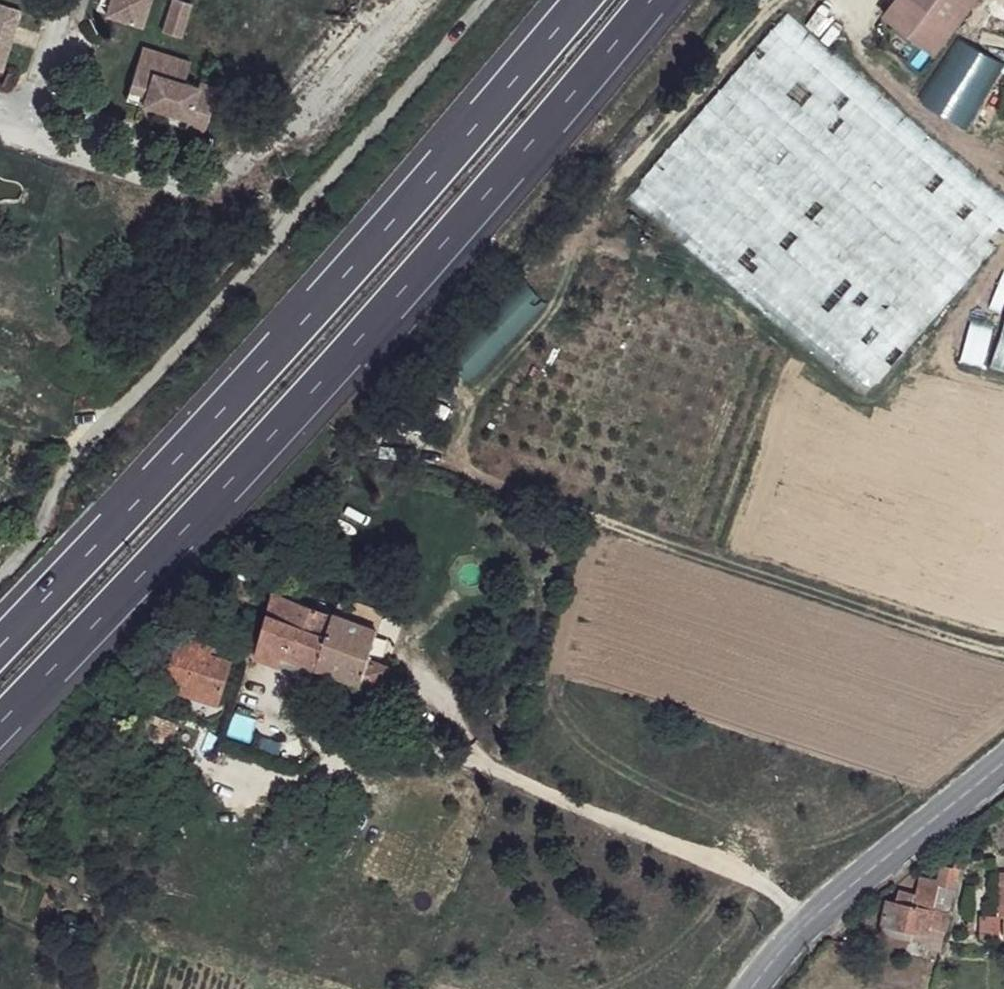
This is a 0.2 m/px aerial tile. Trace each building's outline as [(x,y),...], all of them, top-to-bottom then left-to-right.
[(1,0),(0,0),(0,65),(4,67),(21,7),(1,0)] [(113,11),(148,20),(154,0),(116,0),(113,11)] [(193,0),(177,0),(168,28),(188,34),(197,1),(193,0)] [(881,13),(932,52),(973,0),(891,0),(881,13)] [(191,59),(146,42),(131,85),(159,95),(157,105),(187,116),(186,124),(204,129),(217,88),(187,75),(191,59)] [(968,42),(941,114),(976,128),(1003,56),(968,42)] [(159,95),(131,85),(127,94),(157,105),(159,95)] [(991,365),(1003,369),(1003,321),(991,365)] [(334,615),(275,596),(254,654),(280,662),(284,650),(316,663),(334,615)] [(380,611),(340,596),(334,615),(376,629),(380,611)] [(376,629),(334,615),(316,663),(383,687),(400,638),(376,629)] [(206,647),(178,638),(163,684),(217,702),(229,664),(204,654),(206,647)] [(956,870),(940,866),(936,879),(936,884),(951,888),(956,870)] [(895,905),(887,902),(882,923),(910,930),(925,933),(926,926),(929,912),(936,884),(936,879),(918,878),(913,895),(909,908),(895,905)] [(913,895),(898,891),(895,905),(909,908),(913,895)] [(945,917),(929,912),(926,926),(943,930),(945,917)] [(910,930),(882,923),(880,933),(907,939),(910,930)]
